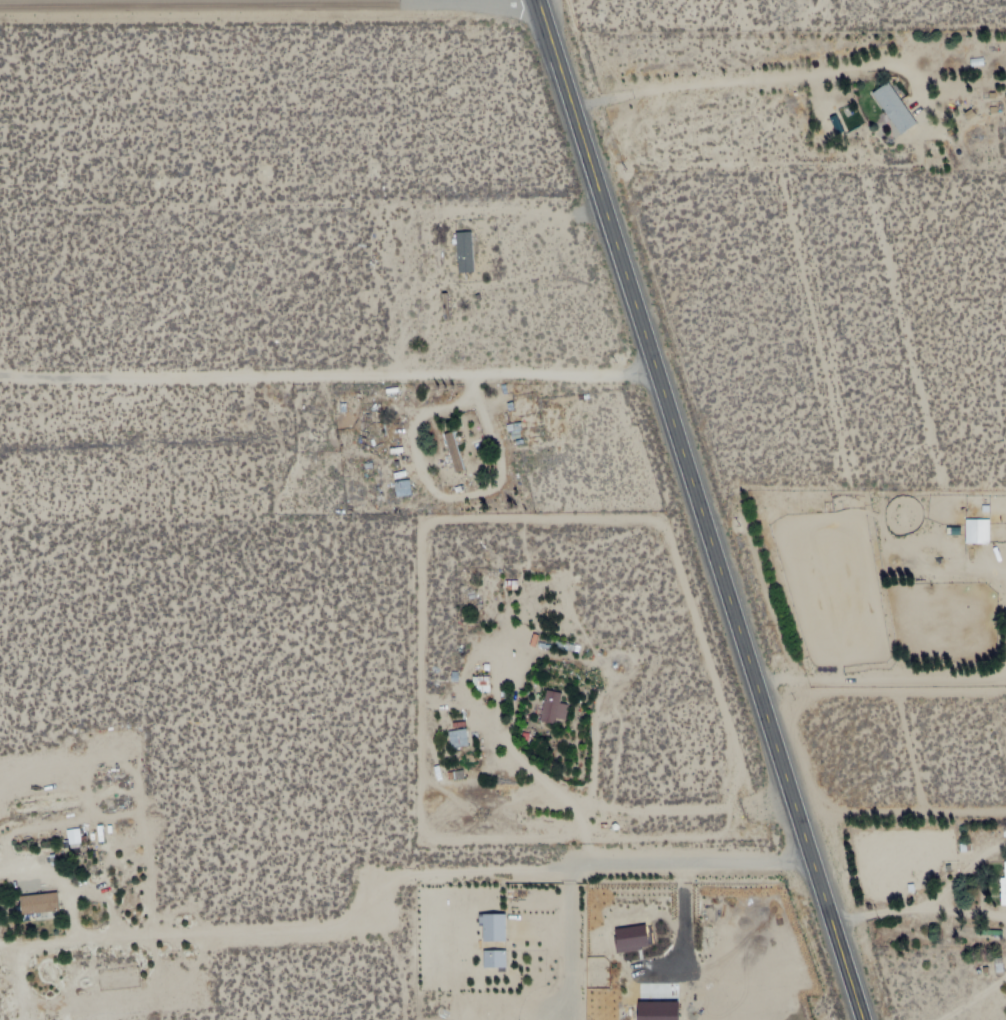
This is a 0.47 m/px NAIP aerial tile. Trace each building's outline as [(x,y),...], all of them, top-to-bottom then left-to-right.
[(904,137),(875,94),(892,83),(920,126),(904,137)] [(457,276),(456,235),(472,234),(473,276),(457,276)] [(460,470),(450,432),(442,434),(451,472),(460,470)] [(395,499),(394,482),(410,481),(411,497),(395,499)] [(986,544),(987,519),(962,519),(962,544),(986,544)] [(473,695),(474,677),(493,678),(493,696),(473,695)] [(566,694),(564,708),(571,709),(569,726),(562,725),(561,728),(543,726),(547,692),(566,694)] [(452,751),(449,730),(469,726),(473,748),(452,751)] [(1005,905),(1005,861),(1001,861),(1001,877),(997,877),(997,906),(1005,905)] [(19,897),(20,915),(58,912),(56,894),(19,897)] [(502,941),(502,914),(479,914),(479,941),(502,941)] [(642,925),(609,929),(612,952),(645,948),(642,925)] [(503,967),(503,950),(480,951),(481,968),(503,967)] [(633,1019),(674,1019),(673,1001),(633,1002),(633,1019)]
